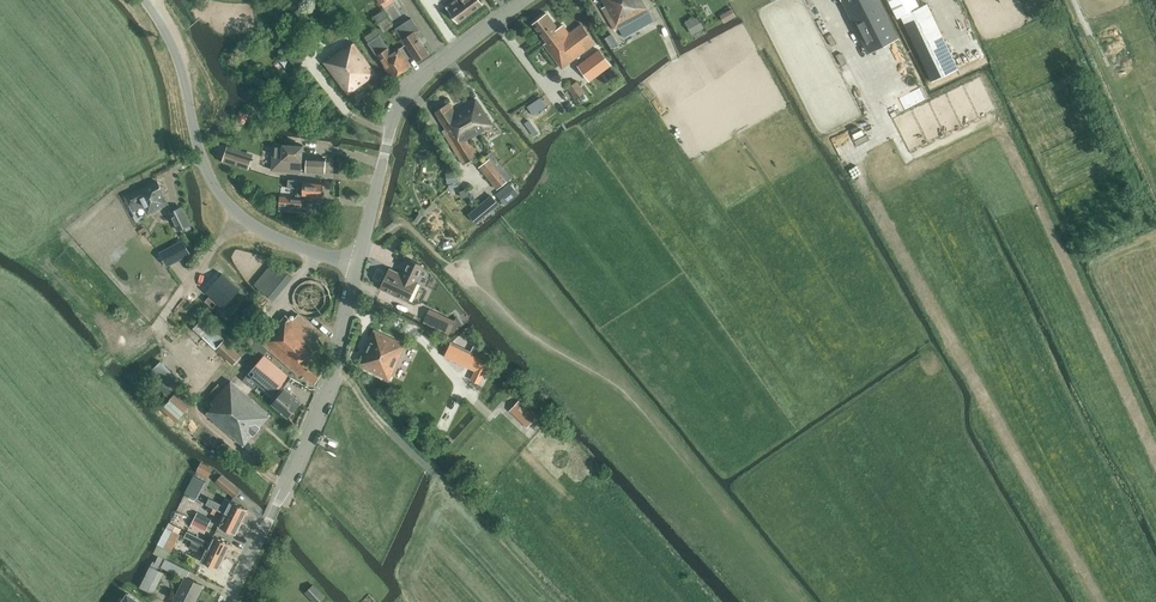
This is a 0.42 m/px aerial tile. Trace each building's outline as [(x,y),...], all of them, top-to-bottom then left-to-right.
[(384,8),(395,1),(394,0),(378,0),(384,8)] [(449,11),(458,22),(483,4),(480,0),(455,0),(446,6),(449,11)] [(620,0),(603,0),(606,5),(602,8),(615,30),(619,28),(623,35),(636,28),(632,21),(620,0)] [(632,21),(636,28),(651,19),(648,12),(642,0),(620,0),(632,21)] [(878,0),(843,0),(870,51),(897,37),(878,0)] [(898,18),(920,7),(916,0),(888,0),(898,18)] [(901,16),(932,81),(958,68),(927,3),(901,16)] [(374,16),(383,31),(393,25),(384,10),(374,16)] [(735,16),(731,10),(720,15),(724,22),(735,16)] [(533,24),(547,42),(544,44),(562,68),(596,43),(581,24),(569,33),(563,25),(559,28),(547,13),(533,24)] [(688,21),(694,32),(704,26),(697,16),(688,21)] [(429,53),(415,32),(419,29),(412,18),(395,28),(417,61),(429,53)] [(370,43),(393,77),(404,70),(405,70),(408,68),(408,66),(410,65),(399,49),(392,53),(381,36),(370,43)] [(324,62),(348,94),(376,73),(354,43),(346,49),(344,47),(324,62)] [(578,66),(587,81),(598,74),(589,59),(578,66)] [(568,87),(576,98),(585,92),(577,81),(568,87)] [(913,101),(926,94),(921,86),(908,92),(913,101)] [(455,111),(457,115),(454,118),(456,122),(455,123),(459,129),(472,121),(479,133),(493,124),(476,99),(455,111)] [(455,111),(449,102),(435,111),(446,128),(443,130),(464,164),(478,155),(469,140),(479,133),(472,121),(459,129),(455,123),(456,122),(454,118),(457,115),(455,111)] [(272,170),(306,172),(306,171),(325,173),(326,158),(302,157),(303,145),(274,143),(272,170)] [(252,158),(227,150),(223,161),(248,169),(252,158)] [(508,181),(490,158),(480,166),(497,189),(508,181)] [(455,172),(446,174),(448,183),(456,182),(455,172)] [(285,210),(302,211),(303,195),(322,196),(322,195),(323,194),(324,189),(323,188),(323,182),(289,180),(288,187),(299,188),(298,194),(297,194),(296,197),(286,197),(285,210)] [(144,204),(148,213),(167,203),(162,193),(163,192),(157,181),(126,197),(133,210),(144,204)] [(510,183),(499,192),(508,202),(519,193),(510,183)] [(491,195),(469,214),(476,222),(498,204),(491,195)] [(170,213),(178,230),(190,224),(181,207),(170,213)] [(184,240),(161,251),(167,264),(191,252),(184,240)] [(381,288),(408,301),(417,282),(417,281),(424,266),(409,259),(403,272),(404,273),(402,276),(399,275),(400,273),(390,269),(381,288)] [(255,284),(274,300),(292,278),(274,262),(255,284)] [(425,319),(449,332),(455,321),(430,308),(425,319)] [(262,343),(302,377),(304,375),(315,383),(324,368),(313,360),(324,347),(316,340),(322,334),(299,313),(292,321),(286,315),(262,343)] [(457,320),(463,323),(466,316),(460,313),(457,320)] [(195,328),(232,365),(241,356),(204,319),(195,328)] [(358,364),(389,379),(406,344),(374,329),(358,364)] [(444,358),(465,367),(477,339),(461,332),(450,344),(444,358)] [(248,373),(275,396),(291,377),(264,354),(248,373)] [(470,379),(480,384),(490,363),(480,358),(470,379)] [(147,374),(167,396),(181,382),(161,361),(147,374)] [(206,413),(244,445),(270,415),(247,395),(252,389),(236,375),(231,381),(231,380),(223,389),(219,385),(213,393),(217,396),(211,403),(213,405),(206,413)] [(273,403),(288,416),(301,401),(285,388),(273,403)] [(162,408),(176,420),(192,402),(178,389),(162,408)] [(510,408),(529,425),(537,416),(520,399),(510,408)] [(197,469),(209,476),(212,470),(213,468),(201,462),(197,469)] [(234,496),(240,490),(228,480),(221,474),(221,475),(218,478),(219,483),(234,496)] [(206,504),(210,506),(242,522),(248,509),(225,498),(222,504),(209,498),(206,504)] [(242,522),(210,506),(207,510),(222,518),(218,526),(236,534),(242,522)] [(210,519),(197,512),(194,519),(207,526),(210,519)] [(194,520),(190,526),(203,533),(207,526),(194,520)] [(193,541),(225,557),(231,544),(214,536),(211,543),(187,531),(185,537),(193,541)] [(169,540),(164,537),(159,545),(168,549),(171,543),(169,540)] [(225,557),(193,541),(190,547),(205,554),(202,561),(219,569),(225,557)] [(171,551),(159,545),(154,553),(159,556),(167,560),(171,551)] [(167,560),(159,556),(156,562),(160,564),(186,577),(189,571),(167,560)] [(140,587),(154,594),(164,572),(158,568),(160,564),(156,562),(153,561),(140,587)] [(173,601),(194,601),(202,585),(186,577),(173,601)] [(315,601),(318,601),(324,596),(313,584),(305,592),(315,601)] [(130,594),(128,593),(127,594),(127,595),(122,601),(141,601),(130,594)]
